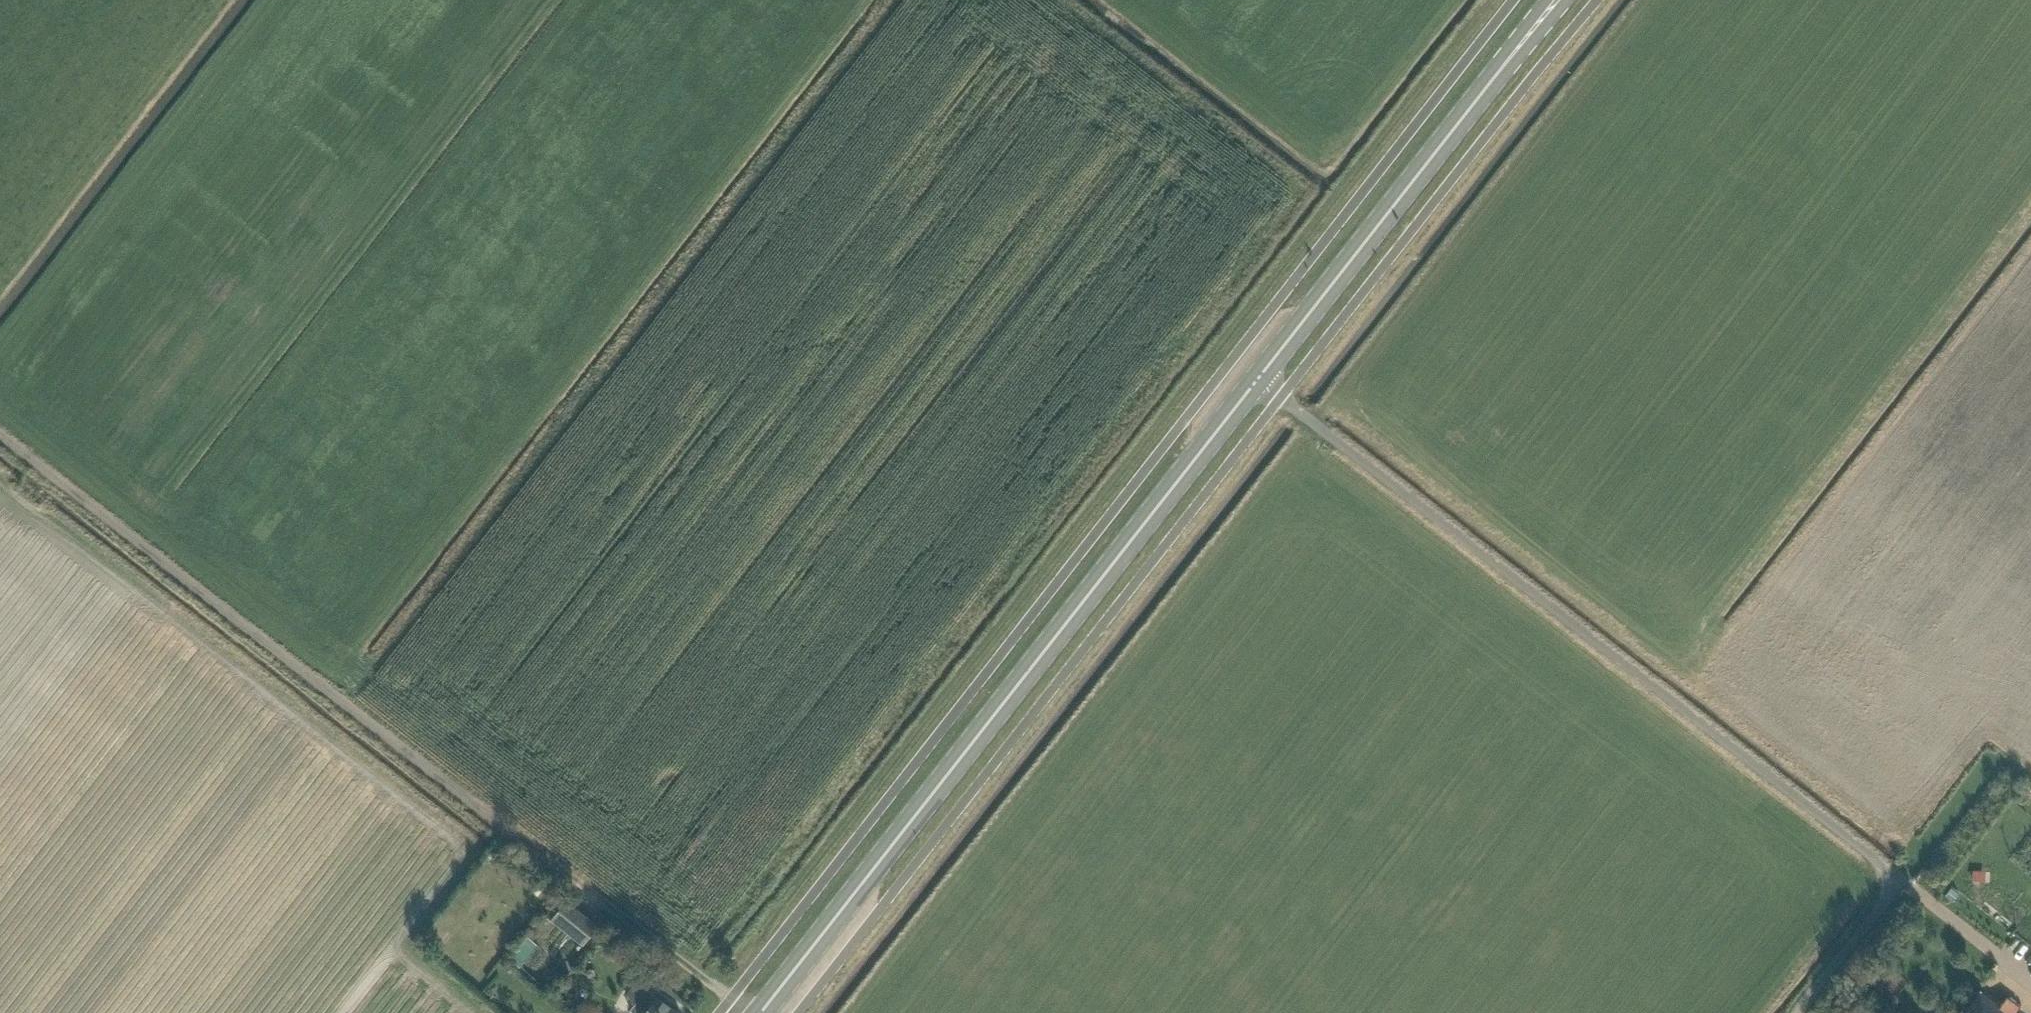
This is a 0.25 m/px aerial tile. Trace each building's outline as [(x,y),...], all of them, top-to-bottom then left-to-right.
[(1973,870),(1973,880),(1981,880),(1981,870),(1973,870)] [(1951,887),(1945,895),(1953,901),(1959,893),(1951,887)] [(563,906),(550,921),(582,946),(594,931),(563,906)] [(528,936),(510,958),(520,967),(539,945),(528,936)] [(547,983),(544,988),(550,992),(554,988),(547,983)] [(627,995),(636,1002),(630,1010),(635,1012),(678,1012),(647,988),(645,990),(636,983),(627,995)] [(1964,1012),(2016,1012),(2020,1007),(2007,997),(2000,1006),(1981,991),(1964,1012)]
